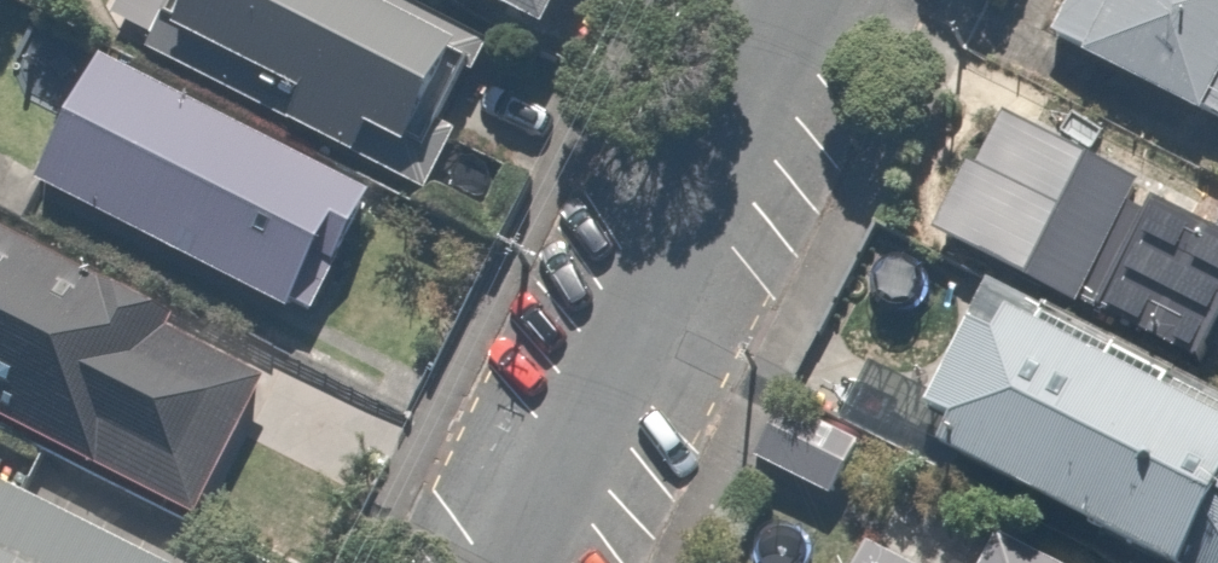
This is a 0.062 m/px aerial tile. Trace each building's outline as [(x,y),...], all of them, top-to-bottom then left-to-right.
[(395,0),(167,0),(144,47),(397,171),(464,34),(395,0)] [(534,35),(551,0),(462,0),(534,35)] [(1042,30),(1217,125),(1217,0),(1058,0),(1042,30)] [(55,35),(24,96),(55,112),(20,181),(295,320),(361,189),(55,35)] [(930,228),(1141,339),(1170,282),(1213,305),(1217,295),(1217,244),(1169,218),(1185,188),(1117,153),(1104,177),(988,116),(930,228)] [(0,232),(0,433),(167,524),(252,369),(0,232)] [(984,325),(958,312),(907,414),(934,427),(921,453),(1142,562),(1217,562),(1217,414),(995,303),(984,325)] [(853,437),(777,396),(745,456),(821,497),(853,437)] [(0,469),(0,562),(166,562),(169,557),(0,469)] [(993,536),(979,562),(1047,562),(993,536)] [(851,562),(896,562),(860,545),(851,562)]
